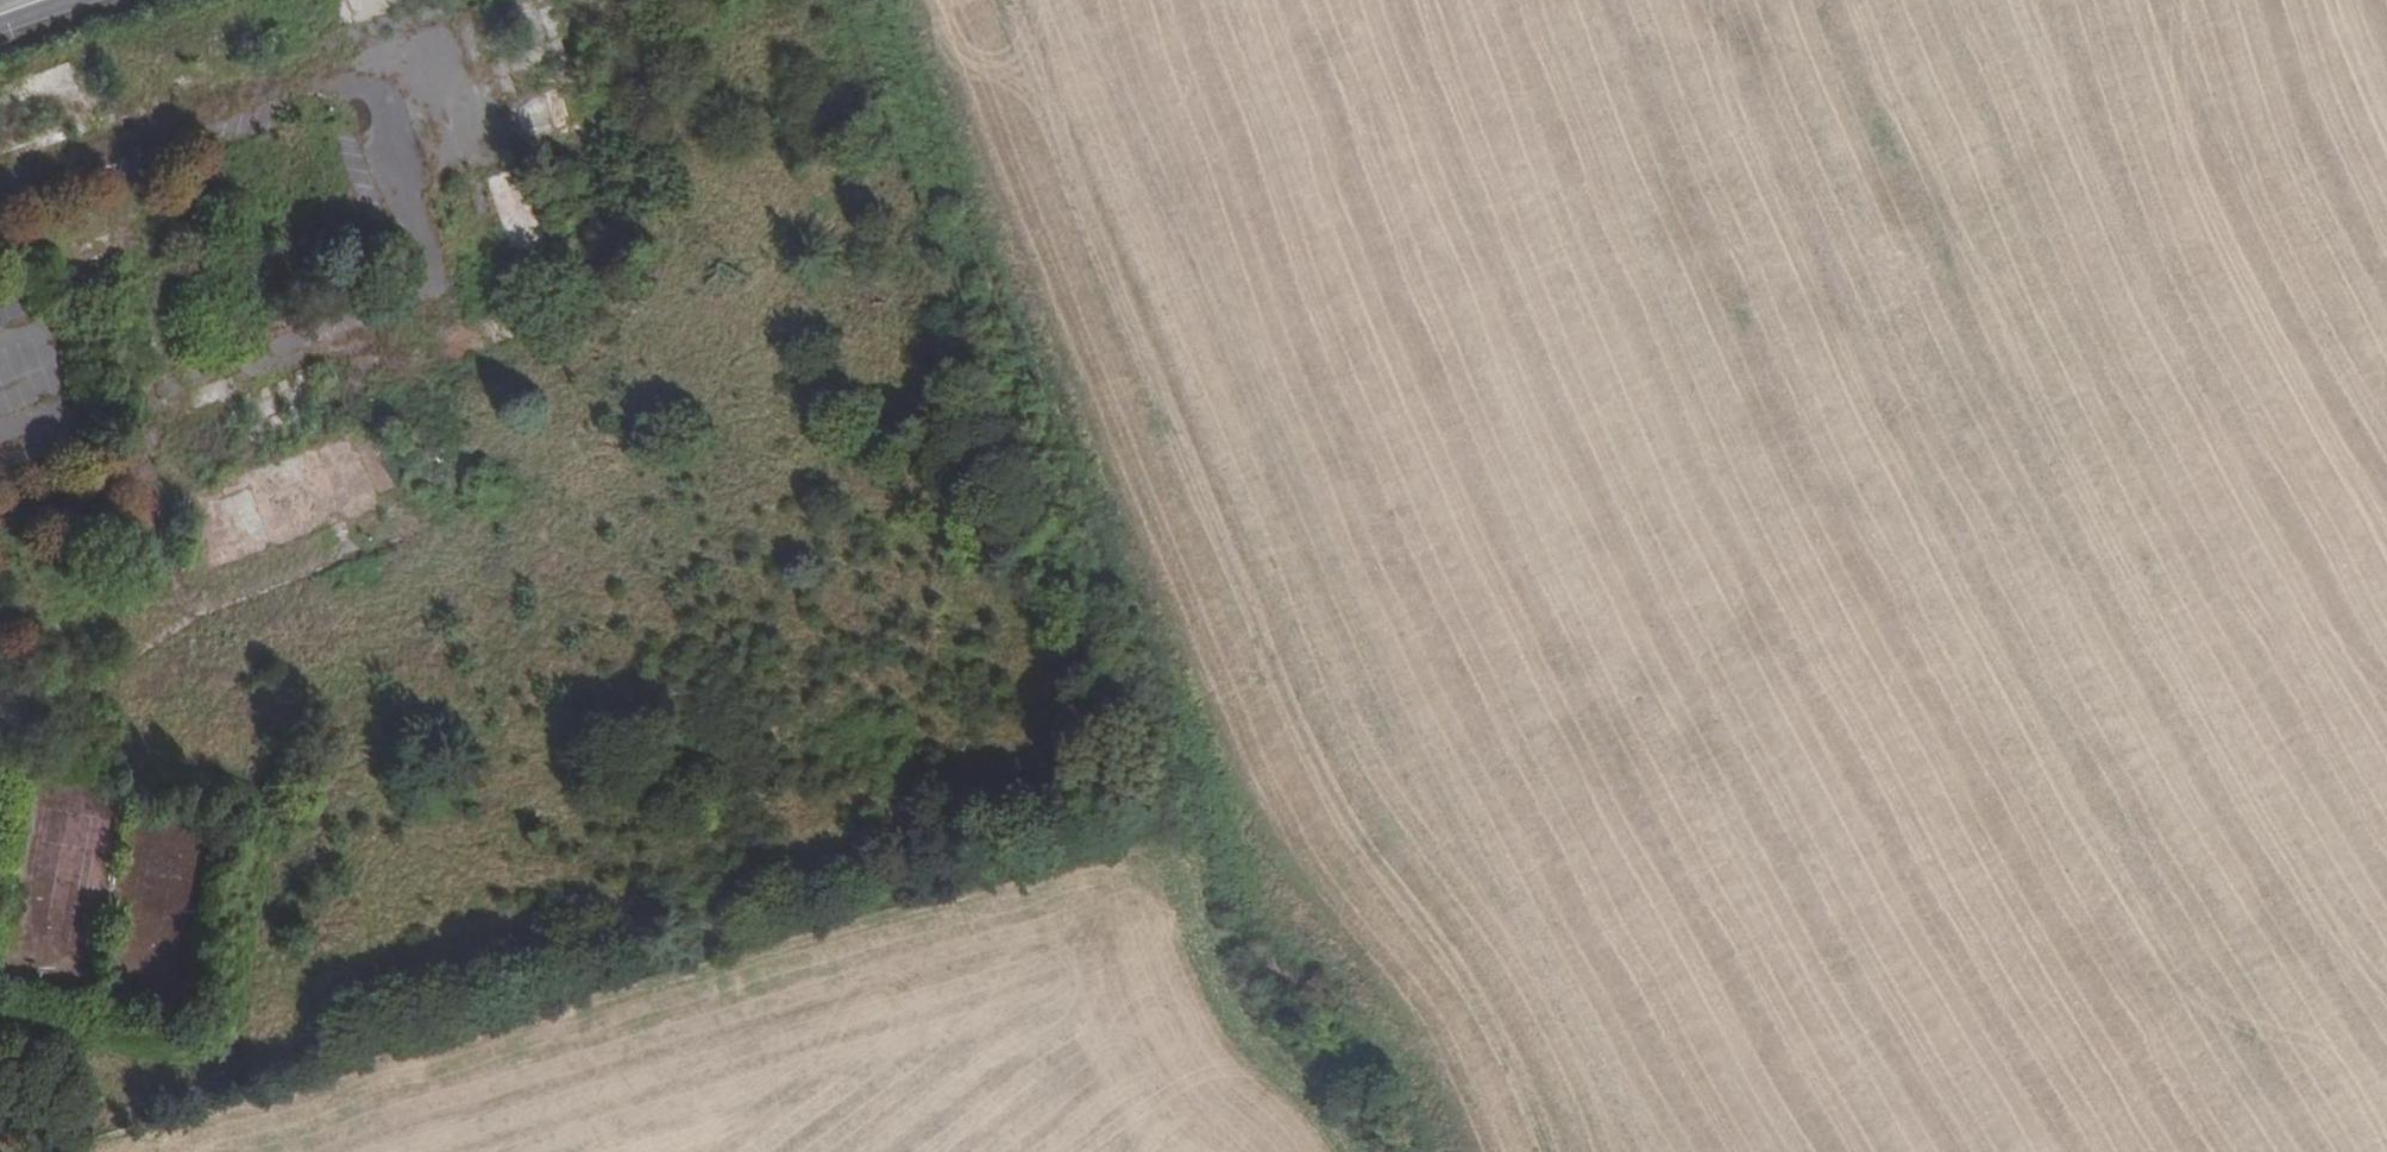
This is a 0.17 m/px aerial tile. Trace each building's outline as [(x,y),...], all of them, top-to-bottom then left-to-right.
[(527,151),(596,128),(558,0),(526,0),(484,13),(527,151)] [(135,107),(115,49),(0,89),(0,155),(135,107)] [(524,163),(487,175),(514,260),(551,249),(524,163)] [(112,227),(70,241),(81,271),(123,257),(112,227)] [(189,496),(349,437),(338,408),(322,365),(163,422),(181,473),(189,496)] [(349,437),(189,496),(183,498),(210,571),(382,510),(355,435),(349,437)]
